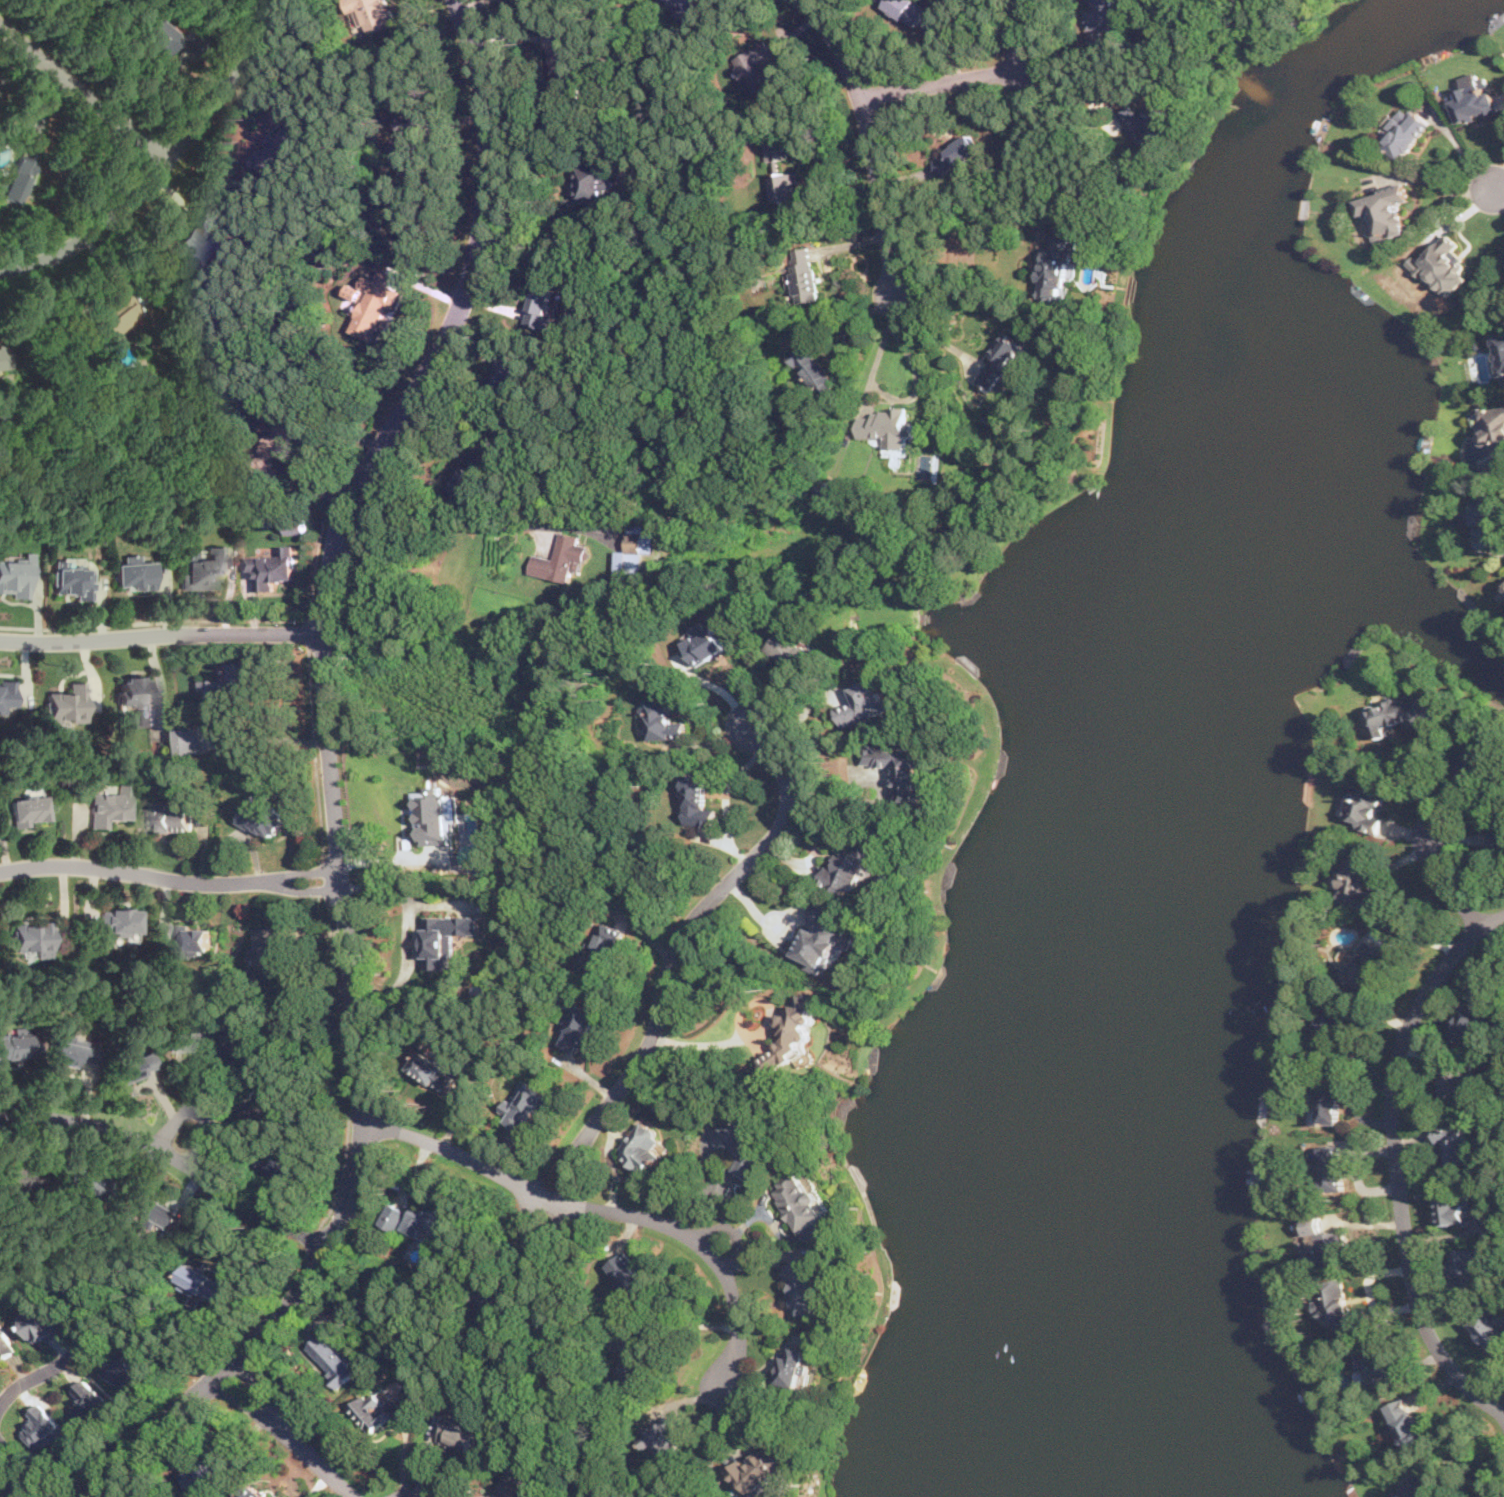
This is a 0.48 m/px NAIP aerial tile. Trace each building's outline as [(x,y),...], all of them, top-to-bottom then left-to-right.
[(365,36),(395,23),(385,0),(350,0),(365,36)] [(927,4),(920,0),(887,0),(883,7),(916,25),(927,4)] [(1113,0),(1088,0),(1088,29),(1113,29),(1113,0)] [(177,41),(157,17),(140,31),(160,55),(177,41)] [(732,56),(747,93),(774,82),(765,61),(773,58),(766,42),(732,56)] [(1451,100),(1460,125),(1500,111),(1488,78),(1457,88),(1460,97),(1451,100)] [(1432,125),(1405,104),(1377,140),(1404,161),(1432,125)] [(969,135),(933,159),(944,177),(981,153),(969,135)] [(786,140),(763,140),(763,159),(786,159),(786,140)] [(16,205),(36,164),(15,154),(0,184),(0,197),(16,205)] [(576,162),(578,200),(611,200),(610,161),(576,162)] [(766,174),(769,203),(798,200),(796,171),(766,174)] [(1371,244),(1408,233),(1400,204),(1410,202),(1405,184),(1358,198),(1371,244)] [(1076,233),(1055,231),(1054,247),(1036,246),(1032,284),(1042,285),(1041,293),(1070,296),(1076,233)] [(1468,276),(1461,271),(1467,264),(1453,252),(1460,244),(1447,232),(1423,261),(1415,253),(1407,262),(1449,298),(1468,276)] [(797,302),(819,299),(811,247),(789,250),(797,302)] [(395,289),(368,275),(343,325),(370,339),(395,289)] [(524,318),(544,324),(554,288),(535,283),(524,318)] [(108,341),(143,315),(125,289),(111,299),(120,310),(97,327),(108,341)] [(973,379),(991,392),(1026,347),(1007,333),(973,379)] [(1503,375),(1503,334),(1496,335),(1503,375)] [(831,380),(808,340),(790,350),(813,391),(831,380)] [(10,372),(7,347),(0,348),(0,373),(10,372)] [(1481,407),(1486,445),(1497,443),(1499,456),(1486,458),(1487,468),(1502,466),(1500,452),(1503,451),(1503,404),(1481,407)] [(858,438),(884,437),(884,449),(906,448),(906,437),(913,436),(913,422),(906,422),(906,410),(857,412),(858,438)] [(1503,542),(1503,497),(1473,497),(1473,516),(1478,515),(1479,537),(1487,536),(1487,542),(1503,542)] [(307,518),(285,518),(285,533),(307,533),(307,518)] [(528,575),(569,582),(572,569),(584,572),(588,546),(578,544),(579,536),(559,532),(553,559),(531,555),(528,575)] [(626,551),(615,551),(615,577),(641,577),(641,552),(652,552),(652,533),(626,533),(626,551)] [(257,589),(275,589),(275,579),(296,579),(295,544),(281,544),(281,555),(247,555),(247,569),(256,569),(257,589)] [(181,590),(216,589),(216,571),(223,571),(223,547),(205,547),(205,560),(180,560),(181,590)] [(21,553),(20,562),(0,561),(0,597),(31,598),(32,554),(21,553)] [(113,564),(113,591),(153,591),(153,564),(113,564)] [(92,566),(51,566),(51,598),(92,599),(92,566)] [(696,664),(730,649),(720,625),(712,629),(708,621),(690,629),(693,637),(685,640),(696,664)] [(768,645),(792,678),(821,658),(796,624),(768,645)] [(201,679),(202,696),(253,694),(252,660),(227,662),(228,678),(201,679)] [(114,679),(116,709),(136,707),(137,726),(154,725),(150,677),(114,679)] [(851,687),(855,700),(836,707),(842,726),(891,710),(881,677),(851,687)] [(0,682),(0,712),(13,713),(14,683),(0,682)] [(66,683),(66,693),(46,694),(46,724),(85,723),(85,683),(66,683)] [(1377,738),(1389,733),(1394,724),(1404,720),(1420,727),(1433,700),(1408,688),(1405,696),(1366,710),(1377,738)] [(644,738),(688,737),(687,718),(675,718),(674,698),(644,698),(644,738)] [(179,754),(202,753),(202,728),(178,728),(179,754)] [(894,765),(894,799),(924,799),(925,749),(861,748),(861,764),(894,765)] [(685,824),(717,825),(717,807),(707,807),(708,773),(685,773),(685,824)] [(1356,826),(1379,833),(1390,794),(1356,785),(1348,814),(1358,817),(1356,826)] [(129,786),(116,786),(116,795),(89,795),(89,829),(107,829),(107,820),(129,820),(129,786)] [(415,791),(461,790),(463,821),(455,821),(457,843),(423,843),(423,827),(417,828),(415,791)] [(11,828),(48,824),(45,795),(9,798),(11,828)] [(239,822),(276,839),(285,819),(248,802),(239,822)] [(148,807),(148,831),(192,831),(192,807),(148,807)] [(1503,851),(1503,825),(1495,825),(1495,851),(1503,851)] [(845,894),(848,886),(858,890),(875,846),(847,836),(836,868),(825,865),(818,884),(845,894)] [(1339,904),(1386,913),(1390,893),(1366,889),(1369,874),(1374,875),(1378,857),(1358,853),(1356,861),(1347,859),(1339,904)] [(796,954),(809,959),(809,968),(831,976),(840,948),(856,949),(861,932),(849,928),(841,928),(828,924),(828,901),(808,900),(807,917),(796,954)] [(139,909),(99,909),(99,936),(139,936),(139,909)] [(424,968),(453,969),(453,933),(480,933),(480,915),(425,915),(424,968)] [(577,967),(602,977),(616,944),(622,947),(628,931),(604,922),(596,943),(587,940),(577,967)] [(211,923),(173,923),(173,953),(210,953),(211,923)] [(52,956),(51,924),(12,924),(13,956),(52,956)] [(284,976),(279,925),(255,927),(256,948),(249,949),(251,967),(259,967),(260,978),(284,976)] [(1346,978),(1369,988),(1387,945),(1364,936),(1346,978)] [(1474,1034),(1486,1000),(1468,993),(1456,1027),(1474,1034)] [(812,1041),(814,996),(795,995),(794,1010),(780,1010),(777,1055),(756,1054),(755,1072),(794,1074),(796,1040),(812,1041)] [(598,1009),(574,1000),(557,1042),(581,1052),(598,1009)] [(207,1049),(205,1029),(162,1033),(163,1053),(207,1049)] [(38,1035),(26,1035),(0,1036),(0,1059),(39,1058),(38,1035)] [(79,1059),(92,1062),(96,1044),(65,1037),(64,1042),(56,1040),(50,1062),(76,1069),(79,1059)] [(448,1095),(462,1075),(424,1049),(410,1069),(448,1095)] [(127,1060),(126,1056),(109,1062),(117,1086),(158,1071),(151,1052),(127,1060)] [(1470,1066),(1449,1063),(1443,1096),(1464,1100),(1470,1066)] [(550,1092),(529,1080),(517,1103),(508,1097),(500,1110),(508,1115),(504,1122),(525,1134),(550,1092)] [(1341,1123),(1342,1087),(1321,1086),(1321,1123),(1341,1123)] [(711,1129),(718,1156),(735,1152),(742,1178),(769,1171),(754,1117),(711,1129)] [(639,1123),(618,1156),(649,1176),(669,1143),(639,1123)] [(1471,1163),(1469,1123),(1439,1125),(1441,1165),(1471,1163)] [(1319,1146),(1322,1191),(1344,1190),(1341,1144),(1319,1146)] [(304,1168),(267,1148),(258,1165),(295,1184),(304,1168)] [(64,1185),(96,1202),(105,1184),(74,1167),(64,1185)] [(797,1171),(769,1189),(797,1232),(825,1213),(797,1171)] [(1468,1222),(1464,1195),(1438,1198),(1441,1226),(1468,1222)] [(169,1212),(138,1199),(131,1217),(161,1230),(169,1212)] [(414,1213),(391,1203),(384,1221),(445,1246),(457,1218),(418,1202),(414,1213)] [(1308,1264),(1346,1260),(1343,1230),(1324,1232),(1322,1215),(1304,1217),(1308,1264)] [(1478,1247),(1451,1253),(1459,1288),(1486,1282),(1478,1247)] [(651,1284),(624,1250),(603,1268),(630,1301),(651,1284)] [(219,1305),(231,1284),(192,1262),(180,1284),(219,1305)] [(792,1282),(792,1314),(819,1314),(819,1263),(783,1263),(783,1282),(792,1282)] [(1348,1310),(1344,1278),(1317,1282),(1323,1328),(1367,1322),(1365,1308),(1348,1310)] [(1503,1326),(1503,1301),(1473,1322),(1493,1351),(1503,1343),(1503,1328),(1503,1327),(1503,1326)] [(42,1336),(46,1342),(63,1334),(47,1303),(23,1315),(35,1340),(42,1336)] [(18,1351),(2,1317),(0,1318),(0,1359),(18,1351)] [(361,1369),(327,1331),(306,1349),(340,1387),(361,1369)] [(143,1356),(118,1342),(101,1373),(126,1387),(143,1356)] [(1379,1345),(1359,1352),(1375,1392),(1395,1385),(1379,1345)] [(781,1354),(776,1384),(805,1388),(811,1349),(791,1346),(790,1356),(781,1354)] [(72,1391),(80,1399),(72,1408),(89,1425),(112,1404),(86,1377),(72,1391)] [(404,1409),(396,1399),(384,1407),(371,1389),(348,1407),(369,1435),(404,1409)] [(1387,1407),(1405,1447),(1426,1438),(1408,1397),(1387,1407)] [(41,1402),(29,1414),(35,1419),(22,1432),(42,1452),(67,1427),(41,1402)] [(469,1453),(479,1430),(447,1415),(437,1438),(469,1453)] [(663,1417),(636,1437),(658,1465),(685,1445),(663,1417)] [(750,1496),(756,1496),(796,1461),(776,1439),(747,1466),(740,1458),(727,1470),(750,1496)] [(184,1469),(194,1488),(231,1468),(222,1450),(184,1469)] [(509,1481),(498,1482),(499,1496),(545,1496),(545,1483),(533,1483),(532,1466),(509,1466),(509,1481)] [(1404,1496),(1413,1496),(1435,1496),(1433,1474),(1402,1477),(1404,1496)] [(241,1496),(242,1496),(269,1496),(254,1483),(241,1496)]
